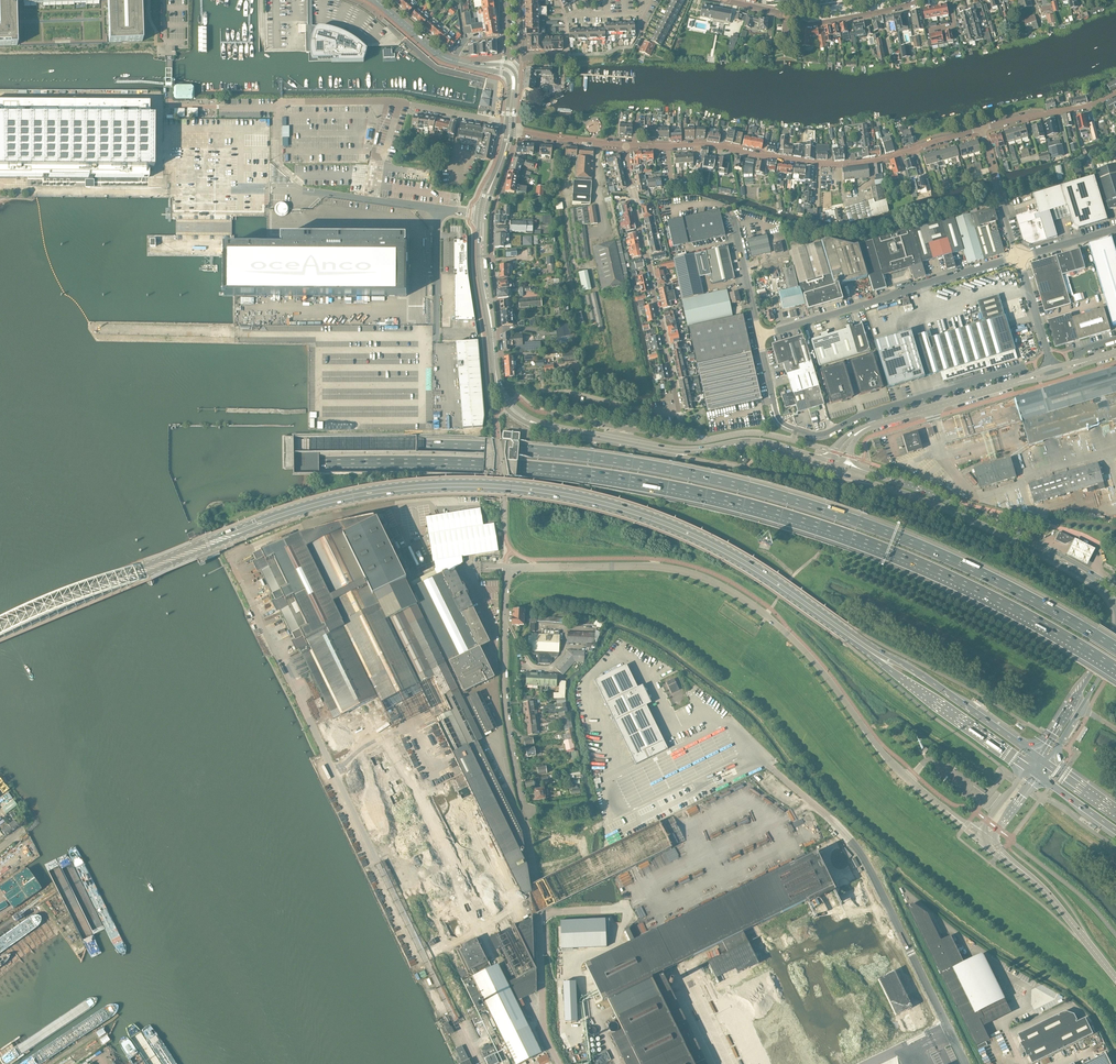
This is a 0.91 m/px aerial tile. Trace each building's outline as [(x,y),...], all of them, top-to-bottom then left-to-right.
[(17,47),(16,29),(16,24),(15,0),(0,0),(0,47),(17,47)] [(109,43),(142,42),(141,0),(107,0),(109,43)] [(398,6),(403,10),(412,0),(403,0),(398,6)] [(403,10),(408,14),(417,3),(414,0),(412,0),(403,10)] [(461,7),(462,14),(471,13),(494,9),(493,0),(466,0),(467,2),(467,6),(461,7)] [(679,10),(682,4),(673,0),(672,0),(669,5),(679,10)] [(1020,10),(1033,6),(1031,0),(1017,0),(1020,10)] [(1042,5),(1043,7),(1041,8),(1042,13),(1042,12),(1043,17),(1047,16),(1049,24),(1056,23),(1054,14),(1054,12),(1051,2),(1050,0),(1038,0),(1039,2),(1042,1),(1042,5)] [(1068,1),(1069,1),(1071,9),(1078,7),(1077,0),(1068,0),(1068,1)] [(669,5),(667,10),(676,15),(679,10),(669,5)] [(702,5),(700,17),(713,20),(713,21),(723,23),(723,22),(729,23),(731,11),(702,5)] [(941,8),(943,16),(949,15),(947,5),(943,5),(941,5),(941,8)] [(966,7),(969,16),(976,14),(975,10),(976,10),(975,5),(966,7)] [(960,15),(961,18),(969,16),(966,7),(957,10),(959,15),(960,15)] [(525,8),(525,17),(540,16),(547,16),(547,8),(539,8),(525,8)] [(415,10),(410,15),(417,21),(423,14),(418,9),(416,10),(415,10)] [(494,9),(471,13),(473,26),(481,25),(484,24),(496,22),(494,9)] [(911,11),(915,31),(916,34),(919,33),(919,31),(925,29),(921,9),(911,11)] [(423,14),(417,21),(418,21),(418,22),(419,23),(420,23),(423,26),(430,17),(431,18),(434,15),(436,12),(434,10),(432,13),(431,12),(429,16),(428,15),(428,14),(425,11),(426,11),(424,12),(425,12),(423,14)] [(667,10),(664,15),(674,20),(676,15),(667,10)] [(736,12),(735,20),(744,22),(747,15),(742,14),(742,13),(736,12)] [(471,13),(462,14),(464,27),(467,27),(471,26),(473,26),(471,13)] [(897,31),(898,38),(900,51),(901,58),(903,58),(911,57),(910,55),(908,45),(902,46),(899,33),(898,29),(899,29),(900,29),(901,29),(900,28),(907,27),(905,19),(904,19),(903,13),(893,15),(896,29),(896,31),(897,31)] [(664,15),(661,20),(671,25),(674,20),(664,15)] [(896,38),(898,38),(897,31),(896,31),(896,29),(893,15),(886,16),(887,23),(888,23),(890,29),(892,29),(892,32),(894,32),(895,36),(896,38)] [(1024,18),(1028,31),(1038,28),(1035,15),(1024,18)] [(748,16),(745,27),(751,29),(753,22),(758,23),(758,30),(760,30),(759,30),(763,31),(763,30),(767,30),(767,19),(759,19),(748,16)] [(882,17),(872,19),(874,31),(883,30),(882,27),(883,26),(882,24),(883,24),(882,17)] [(431,20),(424,27),(430,32),(436,25),(431,20)] [(661,20),(659,25),(668,30),(671,25),(661,20)] [(864,21),(853,23),(856,37),(866,35),(865,30),(864,30),(864,28),(865,28),(864,21)] [(484,24),(481,25),(482,31),(485,31),(497,29),(496,22),(484,24)] [(842,33),(843,36),(844,41),(849,40),(850,40),(848,32),(847,23),(840,25),(842,33)] [(307,48),(310,48),(310,51),(311,54),(311,56),(312,59),(331,58),(331,62),(363,61),(367,49),(365,47),(363,46),(358,41),(353,38),(347,34),(341,32),(336,30),(330,28),(324,27),(309,25),(298,24),(298,29),(298,33),(307,33),(307,35),(307,37),(307,38),(308,41),(307,41),(307,43),(308,43),(308,44),(307,44),(307,48)] [(436,25),(430,32),(435,37),(444,27),(443,27),(444,27),(442,25),(440,28),(436,25)] [(473,26),(471,26),(472,33),(482,32),(482,31),(481,25),(473,26)] [(656,30),(665,36),(668,30),(659,25),(656,30)] [(831,26),(834,40),(834,38),(838,37),(841,36),(840,34),(839,25),(831,26)] [(444,27),(435,37),(441,41),(448,33),(450,31),(445,26),(444,27)] [(824,28),(826,37),(825,37),(826,42),(827,42),(831,41),(834,40),(831,26),(824,28)] [(802,30),(801,46),(812,46),(812,37),(818,36),(821,48),(826,47),(823,28),(810,30),(802,30)] [(485,31),(482,31),(482,32),(483,38),(497,36),(498,36),(497,29),(485,31)] [(946,37),(947,37),(948,43),(954,42),(953,39),(957,39),(955,29),(949,31),(946,32),(946,37)] [(656,30),(653,36),(663,41),(665,36),(656,30)] [(936,34),(938,44),(938,45),(948,44),(948,43),(947,37),(946,37),(943,37),(942,32),(939,32),(939,33),(936,34)] [(448,44),(451,47),(461,35),(458,33),(453,38),(448,33),(441,41),(444,44),(445,46),(446,45),(447,46),(448,44)] [(927,40),(928,47),(938,45),(938,44),(936,34),(933,34),(933,33),(930,34),(931,40),(927,40)] [(974,36),(975,41),(983,39),(982,36),(985,35),(985,33),(974,36)] [(541,36),(542,51),(551,50),(550,38),(547,38),(547,35),(541,36),(542,36),(541,36)] [(653,36),(650,41),(656,44),(660,46),(663,41),(653,36)] [(550,38),(551,50),(563,50),(562,38),(550,38)] [(881,38),(878,39),(874,40),(876,40),(874,41),(878,60),(885,59),(881,38)] [(468,45),(469,56),(488,55),(497,55),(497,53),(496,47),(498,47),(498,41),(484,42),(482,42),(473,44),(468,45)] [(639,51),(640,51),(649,56),(656,44),(650,41),(649,44),(644,42),(639,51)] [(391,49),(383,49),(384,57),(395,57),(394,53),(392,53),(391,49)] [(526,69),(523,90),(527,91),(533,92),(534,86),(535,86),(540,87),(541,78),(541,76),(537,76),(537,77),(536,77),(535,77),(535,75),(535,70),(526,69)] [(535,69),(535,70),(535,75),(536,75),(537,76),(541,76),(549,76),(549,85),(558,85),(558,81),(557,80),(557,75),(552,75),(552,72),(552,69),(535,69)] [(1110,91),(1115,88),(1115,80),(1107,85),(1110,91)] [(189,99),(191,99),(191,98),(192,98),(194,97),(194,87),(192,86),(176,86),(175,87),(175,97),(176,98),(189,98),(189,99)] [(1073,99),(1074,105),(1074,106),(1081,104),(1087,103),(1085,96),(1079,98),(1073,99)] [(1049,101),(1045,102),(1047,108),(1056,106),(1056,104),(1063,102),(1062,97),(1054,99),(1053,97),(1048,98),(1049,101)] [(1105,104),(1108,111),(1113,109),(1114,112),(1115,112),(1115,114),(1115,113),(1115,98),(1105,104)] [(148,177),(148,169),(153,169),(153,117),(148,117),(149,103),(0,102),(0,177),(148,177)] [(197,109),(175,109),(175,117),(197,117),(197,109)] [(1063,115),(1066,128),(1068,127),(1067,127),(1072,126),(1070,113),(1063,115)] [(1080,133),(1089,131),(1085,115),(1084,115),(1083,114),(1081,115),(1081,116),(1077,117),(1080,133)] [(1047,136),(1058,134),(1055,118),(1046,120),(1047,124),(1045,124),(1047,136)] [(448,131),(447,134),(448,135),(450,122),(437,119),(433,133),(437,134),(438,129),(439,129),(439,131),(441,131),(446,132),(447,131),(448,131)] [(1096,119),(1095,119),(1098,131),(1100,130),(1102,137),(1109,135),(1105,122),(1104,122),(1099,123),(1098,124),(1096,119)] [(450,122),(448,135),(453,136),(456,122),(450,121),(450,122)] [(478,141),(477,147),(477,148),(476,148),(474,159),(484,160),(490,160),(495,137),(496,137),(498,129),(484,127),(481,126),(467,124),(460,123),(458,138),(465,139),(478,141)] [(1095,123),(1089,124),(1093,141),(1094,141),(1099,139),(1095,123)] [(1045,138),(1041,124),(1032,127),(1035,139),(1039,138),(1039,139),(1045,138)] [(684,128),(685,139),(694,139),(694,125),(688,125),(688,128),(684,128)] [(1022,139),(1028,137),(1025,126),(1024,127),(1019,128),(1022,139)] [(701,128),(696,128),(695,138),(704,139),(705,129),(705,128),(701,127),(701,128)] [(1015,141),(1022,139),(1019,128),(1012,130),(1015,141)] [(707,140),(707,141),(718,143),(720,134),(719,134),(720,132),(719,132),(719,130),(716,129),(715,134),(709,133),(707,140)] [(728,129),(725,142),(740,145),(743,133),(735,132),(735,130),(728,129)] [(859,131),(860,140),(869,139),(868,134),(871,134),(870,129),(859,131)] [(906,130),(904,131),(908,145),(914,143),(913,143),(911,135),(909,129),(906,130)] [(805,146),(805,157),(805,160),(814,160),(815,151),(815,147),(815,143),(815,142),(815,140),(815,139),(815,131),(807,130),(806,142),(806,146),(805,146)] [(1009,143),(1015,141),(1012,130),(1005,132),(1008,143),(1009,143)] [(903,137),(900,138),(903,147),(908,145),(904,131),(901,132),(903,137)] [(744,136),(742,145),(749,147),(751,138),(752,138),(752,134),(751,133),(750,137),(744,136)] [(995,135),(1001,156),(1004,155),(1001,147),(1005,146),(1003,142),(1001,133),(995,135)] [(751,138),(749,147),(755,148),(757,139),(758,139),(759,136),(757,135),(756,139),(752,138),(751,138)] [(998,156),(1001,156),(995,135),(989,136),(992,145),(995,144),(996,148),(999,147),(1000,151),(997,152),(998,156)] [(781,136),(779,154),(782,155),(791,156),(792,147),(788,146),(788,145),(786,145),(787,136),(781,136)] [(881,138),(881,139),(882,141),(882,143),(885,154),(894,152),(890,136),(881,138)] [(757,139),(755,148),(762,149),(763,140),(758,139),(757,139)] [(860,140),(861,149),(870,148),(870,145),(872,145),(872,142),(870,142),(869,139),(860,140)] [(1049,139),(1046,140),(1048,148),(1048,147),(1050,158),(1064,155),(1062,144),(1061,145),(1060,140),(1050,142),(1049,139)] [(768,143),(766,151),(775,153),(777,142),(773,141),(772,144),(768,143)] [(971,143),(974,154),(980,152),(978,146),(977,141),(971,143)] [(968,155),(968,156),(974,154),(971,143),(965,145),(968,155)] [(1069,144),(1071,151),(1074,150),(1074,151),(1079,150),(1077,143),(1069,144)] [(517,144),(516,154),(518,154),(517,155),(520,155),(520,154),(526,154),(527,145),(517,144)] [(794,154),(793,156),(801,157),(802,145),(801,145),(797,145),(793,144),(792,154),(794,154)] [(816,153),(817,153),(816,160),(826,160),(826,153),(829,153),(829,150),(829,145),(816,144),(816,153)] [(962,157),(968,156),(968,155),(965,145),(959,146),(959,147),(961,157),(962,157)] [(539,153),(538,153),(538,158),(541,158),(541,156),(542,156),(541,157),(545,158),(545,156),(545,153),(547,153),(547,151),(546,151),(546,146),(540,146),(539,153)] [(838,151),(839,161),(844,160),(843,155),(846,155),(845,150),(844,147),(842,147),(841,146),(837,147),(838,151)] [(868,151),(869,157),(880,156),(879,146),(874,147),(874,148),(874,150),(868,151)] [(707,156),(708,148),(701,147),(701,157),(701,161),(704,162),(703,165),(714,167),(715,157),(707,156)] [(861,149),(863,157),(863,158),(869,157),(868,151),(874,150),(874,148),(874,147),(870,148),(861,149)] [(950,149),(954,162),(955,166),(957,165),(957,164),(960,163),(958,157),(956,147),(955,147),(950,149)] [(571,159),(576,159),(577,149),(577,148),(566,148),(565,158),(571,158),(571,159)] [(575,177),(577,177),(588,178),(588,181),(592,181),(592,178),(594,150),(577,149),(576,159),(575,177)] [(945,150),(947,160),(951,159),(952,163),(954,162),(950,149),(945,150)] [(634,161),(634,171),(639,171),(639,173),(642,172),(641,165),(642,165),(641,161),(641,152),(634,152),(634,161)] [(934,153),(937,163),(940,162),(941,166),(943,166),(940,152),(934,153)] [(1049,152),(1039,155),(1041,161),(1050,159),(1049,152)] [(928,155),(932,169),(934,168),(933,164),(937,163),(934,153),(928,155)] [(606,157),(607,163),(608,163),(620,160),(619,154),(606,157)] [(930,169),(932,169),(928,155),(923,156),(923,157),(926,166),(929,165),(930,169)] [(734,162),(733,167),(742,169),(744,159),(737,157),(735,163),(734,162)] [(512,163),(522,166),(534,169),(536,164),(525,161),(525,164),(523,163),(524,161),(514,158),(512,163)] [(718,173),(727,175),(728,165),(726,164),(727,159),(726,159),(726,158),(724,158),(724,159),(719,158),(718,163),(720,164),(718,173)] [(744,166),(744,174),(744,177),(752,177),(752,174),(753,168),(754,160),(746,158),(744,166)] [(899,163),(897,159),(897,158),(890,161),(894,175),(901,172),(899,163)] [(1094,170),(1097,179),(1100,178),(1107,201),(1108,200),(1109,203),(1107,203),(1109,210),(1111,209),(1113,209),(1115,209),(1115,161),(1115,158),(1096,164),(1098,169),(1094,170)] [(907,170),(909,178),(917,175),(915,168),(914,165),(913,161),(913,159),(905,161),(907,170)] [(775,169),(776,164),(776,161),(768,160),(767,166),(768,166),(768,168),(766,168),(767,173),(769,172),(770,169),(771,169),(771,170),(774,170),(774,169),(775,169)] [(757,162),(755,172),(763,173),(763,176),(767,175),(765,167),(764,166),(765,163),(757,162)] [(512,163),(511,169),(520,172),(521,166),(522,166),(512,163)] [(874,203),(869,205),(872,216),(888,212),(883,184),(884,184),(882,174),(880,174),(880,173),(879,164),(874,164),(875,174),(875,178),(874,178),(875,185),(871,186),(873,200),(874,203)] [(610,171),(610,173),(623,171),(621,165),(613,167),(614,170),(610,171)] [(869,178),(867,165),(842,169),(844,181),(863,178),(863,181),(866,180),(866,178),(869,178)] [(806,175),(805,180),(805,181),(812,181),(813,167),(806,166),(806,175)] [(508,172),(506,182),(516,183),(517,183),(518,172),(515,172),(515,173),(508,172)] [(634,176),(636,185),(647,182),(647,180),(646,180),(647,180),(643,181),(642,175),(634,176)] [(1057,186),(1033,193),(1038,210),(1049,206),(1050,211),(1067,206),(1070,215),(1073,224),(1073,225),(1079,227),(1079,228),(1080,228),(1107,219),(1107,218),(1094,175),(1057,186)] [(612,182),(610,182),(610,183),(608,183),(608,185),(611,185),(625,182),(624,176),(616,178),(616,181),(612,182)] [(573,180),(572,194),(591,195),(592,181),(588,181),(588,178),(577,177),(577,180),(573,180)] [(917,181),(911,182),(914,192),(920,190),(920,188),(925,187),(927,192),(931,191),(927,179),(924,180),(923,179),(922,179),(922,177),(917,178),(917,181)] [(653,179),(655,188),(662,187),(660,178),(653,179)] [(505,191),(505,192),(514,193),(515,192),(526,193),(527,187),(516,186),(516,183),(506,182),(505,191)] [(636,185),(637,193),(645,191),(644,185),(645,185),(647,185),(648,189),(649,189),(647,182),(636,185)] [(536,186),(536,196),(543,196),(544,191),(544,186),(536,186)] [(804,191),(804,204),(811,205),(812,192),(804,191)] [(572,194),(572,203),(572,205),(590,204),(591,195),(572,194)] [(624,222),(619,223),(620,226),(626,225),(626,226),(634,225),(629,202),(621,204),(617,205),(619,211),(622,211),(624,222)] [(284,215),(285,215),(285,214),(286,214),(286,213),(287,213),(287,212),(287,211),(288,211),(288,210),(288,209),(288,208),(287,207),(287,206),(286,206),(286,205),(285,205),(285,204),(284,204),(283,204),(283,203),(282,203),(281,203),(280,203),(280,204),(279,204),(278,204),(278,205),(277,205),(277,206),(276,206),(276,207),(276,208),(276,209),(276,210),(276,211),(276,212),(276,213),(277,213),(277,214),(278,214),(278,215),(279,215),(280,215),(281,215),(282,215),(283,215),(284,215)] [(641,206),(643,218),(658,215),(657,209),(654,210),(653,208),(651,208),(650,204),(641,206)] [(503,212),(497,212),(496,212),(496,215),(503,216),(507,216),(509,216),(509,207),(503,206),(503,212)] [(595,206),(576,209),(579,226),(590,224),(598,223),(595,206)] [(1017,216),(1016,216),(1024,241),(1030,244),(1030,245),(1058,236),(1053,221),(1053,220),(1050,211),(1049,206),(1038,210),(1017,216)] [(589,260),(585,225),(578,226),(576,208),(570,209),(577,260),(582,259),(583,261),(589,260)] [(984,259),(1004,253),(995,222),(997,221),(994,210),(992,210),(991,208),(982,211),(981,210),(977,211),(977,212),(976,212),(970,214),(984,259)] [(673,247),(725,235),(719,209),(667,220),(673,247)] [(827,221),(830,220),(836,219),(837,221),(841,220),(840,217),(838,209),(828,211),(825,212),(827,221)] [(568,261),(562,210),(556,210),(563,261),(568,261)] [(954,219),(963,250),(967,264),(984,259),(970,214),(954,219)] [(496,215),(496,224),(496,225),(506,225),(506,221),(507,221),(507,216),(503,216),(496,215)] [(644,220),(645,225),(659,222),(658,219),(655,220),(654,217),(644,220)] [(510,221),(510,227),(510,232),(511,232),(526,232),(526,233),(532,234),(532,232),(533,219),(522,219),(522,222),(510,221)] [(951,254),(963,250),(954,219),(942,222),(947,239),(951,254)] [(921,263),(943,256),(945,263),(944,263),(946,270),(955,267),(951,254),(947,239),(942,222),(941,220),(911,229),(921,262),(921,263)] [(645,225),(646,231),(657,229),(656,226),(660,225),(659,222),(645,225)] [(859,244),(873,291),(886,288),(882,275),(910,267),(914,280),(925,276),(921,263),(921,262),(911,229),(859,244)] [(626,238),(626,241),(638,239),(636,233),(628,235),(628,238),(626,238)] [(648,242),(659,240),(660,240),(659,236),(664,235),(663,233),(647,236),(648,242)] [(495,235),(495,243),(504,243),(504,244),(510,244),(510,241),(508,241),(508,239),(510,239),(510,235),(509,235),(495,235)] [(770,252),(766,235),(747,239),(751,257),(770,252)] [(454,241),(454,321),(475,321),(469,280),(468,274),(467,267),(467,260),(467,237),(466,236),(465,236),(464,236),(463,236),(463,237),(463,242),(460,242),(460,241),(454,241)] [(258,247),(224,247),(224,258),(224,295),(233,295),(407,296),(407,248),(404,248),(404,246),(406,246),(406,237),(281,237),(281,245),(282,245),(282,247),(263,247),(263,244),(258,244),(258,247)] [(789,251),(799,284),(803,296),(807,311),(842,301),(838,286),(867,277),(857,245),(853,246),(827,240),(805,246),(789,251)] [(1092,245),(1115,324),(1115,253),(1112,240),(1110,240),(1109,241),(1092,245)] [(602,290),(628,285),(628,284),(626,276),(627,275),(620,241),(593,247),(602,290)] [(775,254),(783,252),(781,241),(772,244),(775,254)] [(650,248),(651,253),(662,251),(661,247),(665,246),(665,244),(650,248)] [(628,250),(629,253),(640,250),(639,245),(631,246),(630,246),(631,249),(628,250)] [(678,283),(679,285),(682,299),(703,294),(699,277),(710,274),(713,284),(734,279),(727,246),(705,251),(694,254),(673,258),(677,279),(678,283)] [(1070,252),(1076,271),(1085,268),(1080,249),(1070,252)] [(651,255),(652,261),(666,258),(665,255),(669,254),(668,252),(651,255)] [(1056,256),(1062,275),(1076,271),(1070,252),(1056,256)] [(1056,256),(1031,264),(1045,312),(1071,304),(1062,275),(1056,256)] [(638,270),(644,269),(644,267),(642,260),(634,262),(630,263),(631,267),(630,267),(631,271),(637,270),(638,270)] [(570,296),(575,295),(569,261),(563,262),(570,296)] [(783,269),(787,290),(798,287),(793,267),(783,269)] [(655,270),(656,278),(669,275),(668,273),(665,274),(663,268),(655,270)] [(587,271),(579,273),(583,291),(591,289),(587,271)] [(656,278),(658,285),(666,283),(665,278),(669,277),(669,275),(656,278)] [(637,277),(639,285),(647,283),(646,276),(637,277)] [(558,279),(553,279),(554,288),(562,288),(561,283),(559,283),(558,279)] [(641,293),(649,291),(647,283),(639,285),(634,286),(634,290),(640,288),(641,293)] [(658,289),(660,294),(674,291),(673,291),(672,291),(672,289),(673,288),(672,286),(668,287),(658,289)] [(799,286),(798,287),(787,290),(779,291),(782,309),(805,304),(799,286)] [(497,290),(497,298),(510,297),(509,289),(497,290)] [(681,299),(684,313),(687,326),(732,316),(729,304),(731,303),(732,304),(740,302),(738,292),(729,294),(730,297),(728,297),(726,290),(703,295),(703,294),(682,299),(681,299)] [(591,323),(593,331),(593,332),(602,330),(594,293),(590,294),(590,295),(585,296),(591,322),(596,321),(596,322),(591,323)] [(662,303),(671,301),(676,300),(675,298),(677,298),(676,295),(661,299),(662,303)] [(998,295),(977,301),(983,323),(1004,316),(998,295)] [(904,306),(910,304),(908,297),(901,299),(904,306)] [(541,298),(519,300),(519,308),(542,306),(541,298)] [(500,301),(501,310),(511,309),(511,300),(500,301)] [(645,310),(641,311),(642,315),(646,315),(654,313),(652,305),(644,307),(645,310)] [(763,307),(760,307),(759,307),(761,313),(764,312),(765,317),(767,317),(768,321),(774,320),(772,310),(765,312),(764,309),(763,307)] [(1055,347),(1065,344),(1111,331),(1104,307),(1099,309),(1099,310),(1073,318),(1071,314),(1047,321),(1055,347)] [(664,312),(663,312),(665,318),(676,315),(674,315),(673,313),(677,312),(677,309),(672,310),(673,310),(664,312)] [(574,314),(572,314),(575,325),(584,323),(581,312),(574,314)] [(654,313),(646,315),(647,323),(656,321),(654,313)] [(689,327),(698,370),(707,412),(761,400),(743,315),(689,327)] [(983,323),(957,330),(967,364),(969,363),(970,366),(972,372),(980,370),(1017,359),(1004,316),(983,323)] [(848,325),(857,355),(870,351),(862,324),(852,327),(851,325),(852,325),(853,325),(851,325),(850,325),(849,325),(848,325)] [(570,325),(556,326),(556,328),(557,334),(557,338),(571,336),(570,325)] [(836,332),(844,359),(857,355),(848,325),(847,326),(846,326),(845,327),(844,328),(845,327),(846,329),(836,332)] [(910,331),(873,341),(888,388),(924,378),(924,377),(941,372),(943,381),(964,375),(970,373),(972,372),(970,366),(969,363),(967,364),(957,330),(931,338),(929,332),(912,337),(910,331)] [(829,353),(832,362),(844,359),(836,332),(827,335),(826,333),(827,333),(826,333),(825,333),(824,333),(823,333),(829,353)] [(502,333),(503,351),(510,350),(514,350),(514,352),(526,351),(541,350),(540,342),(525,343),(525,345),(523,345),(522,334),(509,335),(508,333),(502,333)] [(811,340),(819,366),(832,362),(829,353),(823,333),(822,333),(821,334),(820,335),(819,335),(820,335),(820,337),(811,340)] [(648,340),(646,341),(647,345),(660,342),(659,335),(648,338),(648,340)] [(797,336),(772,344),(777,361),(778,365),(783,364),(786,374),(792,372),(792,373),(808,368),(806,362),(811,361),(808,351),(803,335),(800,336),(797,336)] [(484,416),(484,411),(478,341),(455,342),(455,343),(456,343),(463,429),(483,427),(484,416)] [(648,350),(651,349),(650,349),(653,348),(654,351),(662,349),(660,342),(647,345),(648,350)] [(671,345),(672,351),(681,349),(682,349),(687,348),(686,344),(682,345),(682,343),(679,344),(671,345)] [(562,352),(563,358),(563,362),(576,361),(574,351),(562,352)] [(871,356),(850,363),(860,395),(871,392),(871,393),(876,391),(875,390),(881,388),(871,356)] [(792,372),(786,374),(789,384),(791,389),(792,393),(803,390),(818,385),(811,361),(806,362),(808,368),(792,373),(792,372)] [(657,369),(652,370),(652,371),(653,375),(656,374),(658,374),(659,374),(667,372),(665,365),(657,367),(657,369)] [(676,368),(677,373),(689,371),(688,371),(688,368),(690,368),(689,365),(686,366),(676,368)] [(852,397),(842,365),(821,372),(830,404),(841,400),(842,402),(847,400),(846,399),(852,397)] [(1016,399),(1030,446),(1030,445),(1032,453),(1038,451),(1036,444),(1113,421),(1114,425),(1115,424),(1115,369),(1016,399)] [(678,379),(690,377),(689,371),(677,373),(678,379)] [(660,381),(668,379),(667,372),(659,374),(660,381)] [(678,381),(680,387),(688,385),(687,382),(692,381),(691,378),(678,381)] [(818,385),(803,390),(808,409),(809,409),(819,406),(823,405),(824,405),(819,388),(818,385)] [(791,389),(785,390),(787,394),(790,406),(795,405),(792,393),(791,389)] [(681,392),(682,398),(690,396),(690,397),(692,397),(691,396),(690,396),(690,393),(693,393),(692,390),(681,392)] [(785,390),(780,392),(781,396),(785,408),(790,406),(787,394),(785,390)] [(803,390),(792,393),(795,405),(797,411),(798,412),(808,409),(803,390)] [(685,410),(693,409),(693,408),(692,402),(697,401),(697,398),(691,399),(690,397),(690,396),(682,398),(685,410)] [(508,460),(517,461),(518,448),(520,433),(503,432),(502,440),(510,440),(513,443),(512,448),(509,448),(508,460)] [(902,436),(907,454),(922,449),(917,432),(902,436)] [(1010,457),(974,468),(980,488),(1016,477),(1010,457)] [(1028,484),(1034,503),(1094,485),(1098,484),(1100,490),(1105,488),(1104,482),(1098,463),(1028,484)] [(256,561),(252,563),(257,573),(261,571),(275,600),(272,602),(277,612),(280,611),(295,640),(291,642),(296,652),(299,650),(333,719),(378,697),(381,703),(434,677),(443,695),(457,688),(421,615),(411,596),(413,594),(446,661),(448,660),(450,665),(448,666),(462,693),(494,677),(479,647),(490,642),(465,594),(467,593),(464,588),(463,588),(455,573),(450,576),(449,574),(449,573),(448,573),(448,572),(447,572),(446,572),(445,572),(443,573),(438,575),(435,571),(407,585),(381,535),(373,518),(340,524),(300,536),(269,548),(253,556),(256,561)] [(1069,542),(1072,538),(1059,532),(1056,540),(1059,541),(1065,544),(1069,542)] [(1096,550),(1076,539),(1068,555),(1088,565),(1096,550)] [(155,581),(155,580),(147,560),(146,559),(145,559),(144,559),(143,559),(142,559),(141,560),(141,561),(140,561),(140,562),(149,583),(150,583),(151,584),(152,584),(154,583),(155,582),(155,581)] [(513,609),(512,625),(523,625),(523,620),(524,615),(524,611),(525,611),(526,610),(513,609)] [(529,631),(535,632),(536,622),(567,625),(567,624),(571,624),(572,616),(568,615),(568,614),(563,613),(563,618),(541,616),(541,615),(537,614),(537,615),(533,614),(533,613),(531,613),(531,615),(531,619),(530,619),(529,631)] [(567,643),(586,644),(595,644),(596,644),(598,639),(600,633),(602,628),(604,629),(604,628),(603,627),(604,625),(603,625),(603,621),(596,620),(597,619),(594,619),(594,620),(574,619),(574,625),(588,626),(596,627),(595,633),(567,632),(567,643)] [(540,652),(540,653),(545,653),(545,652),(550,652),(559,653),(560,635),(528,634),(527,651),(528,651),(530,651),(540,652)] [(554,668),(563,675),(575,662),(584,662),(587,659),(584,659),(584,651),(567,650),(566,654),(554,668)] [(550,653),(550,652),(545,652),(545,653),(540,653),(539,658),(538,658),(537,662),(539,662),(539,663),(550,664),(550,663),(551,663),(551,657),(555,657),(555,653),(550,653)] [(626,665),(594,680),(636,765),(668,749),(646,705),(651,703),(642,685),(637,687),(626,665)] [(539,683),(539,686),(556,687),(557,675),(538,674),(538,682),(538,683),(539,683)] [(666,683),(672,693),(679,690),(674,679),(666,683)] [(565,698),(566,682),(560,681),(559,693),(554,693),(554,698),(565,698)] [(479,692),(466,698),(485,736),(491,732),(490,731),(496,728),(479,692)] [(555,741),(564,739),(569,738),(573,738),(572,733),(573,732),(572,728),(573,728),(571,719),(566,720),(561,721),(562,726),(564,726),(564,730),(568,730),(569,733),(568,733),(568,736),(567,736),(566,734),(565,734),(565,733),(554,736),(555,740),(542,742),(542,744),(555,741)] [(527,726),(528,735),(537,734),(537,731),(540,731),(539,724),(536,725),(527,726)] [(524,739),(525,746),(534,744),(533,743),(535,743),(534,739),(533,739),(532,738),(524,739)] [(572,739),(569,740),(569,738),(564,739),(564,741),(566,750),(574,749),(572,739)] [(477,741),(452,753),(523,898),(531,893),(527,864),(520,850),(519,826),(477,741)] [(527,757),(529,757),(536,756),(534,748),(526,749),(527,757)] [(547,774),(546,766),(537,767),(538,775),(547,774)] [(0,801),(0,807),(5,814),(15,806),(8,796),(0,801)] [(14,820),(8,825),(12,831),(19,827),(14,820)] [(12,831),(8,825),(1,830),(6,836),(12,831)] [(662,972),(717,945),(722,955),(708,962),(715,978),(709,980),(728,1018),(734,1015),(738,1024),(731,1028),(749,1063),(807,1063),(783,1014),(780,1008),(774,995),(780,993),(759,950),(755,952),(750,942),(748,943),(743,932),(833,888),(816,853),(750,885),(697,911),(689,914),(677,920),(635,941),(628,927),(624,929),(631,943),(585,965),(602,1001),(607,999),(622,1030),(611,1035),(625,1063),(707,1063),(662,972)] [(981,1010),(1004,999),(984,957),(980,956),(965,963),(951,935),(941,940),(928,914),(914,904),(908,907),(976,1046),(990,1039),(980,1019),(984,1017),(981,1010)] [(605,919),(560,921),(561,949),(606,947),(605,919)] [(576,986),(563,987),(564,1025),(578,1024),(576,986)] [(1037,1025),(1051,1055),(1093,1034),(1085,1018),(1077,1022),(1077,1021),(1078,1020),(1074,1014),(1065,1011),(1059,1014),(1059,1015),(1058,1015),(1037,1025)] [(448,1035),(454,1032),(451,1026),(450,1027),(448,1022),(443,1025),(448,1035)] [(1033,1063),(1051,1055),(1037,1025),(1018,1034),(1022,1042),(1021,1043),(1023,1047),(1024,1049),(1024,1051),(1025,1050),(1026,1052),(1025,1052),(1027,1057),(1029,1056),(1033,1063)] [(460,1063),(471,1063),(469,1059),(462,1045),(455,1049),(462,1063),(460,1063)] [(499,1063),(494,1054),(497,1052),(494,1046),(482,1052),(485,1058),(484,1058),(487,1063),(496,1063),(499,1063)] [(1106,1053),(1084,1063),(1111,1063),(1106,1053)]
